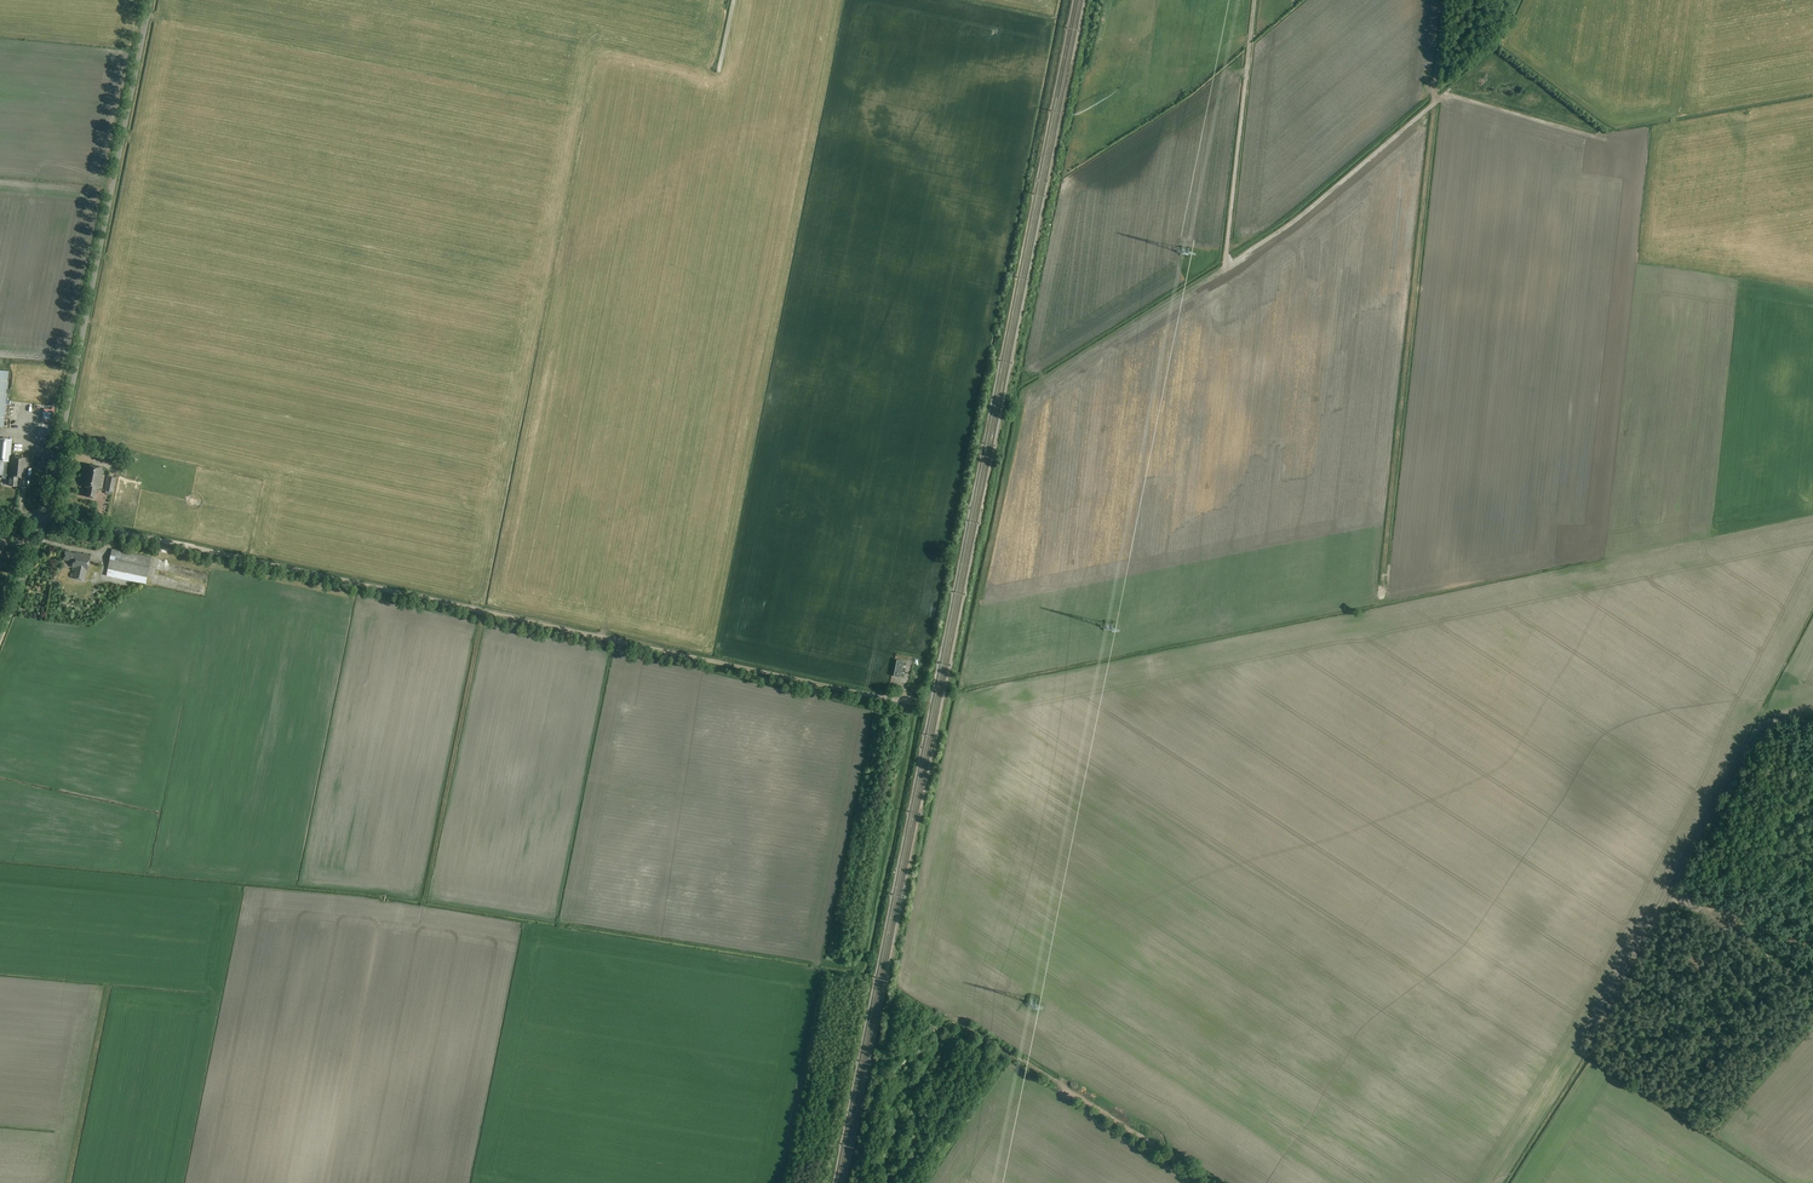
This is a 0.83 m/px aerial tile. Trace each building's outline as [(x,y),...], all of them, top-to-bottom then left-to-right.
[(9,372),(0,371),(0,427),(4,427),(9,372)] [(25,478),(26,458),(9,456),(11,440),(0,439),(0,476),(1,476),(1,479),(8,479),(8,486),(16,487),(17,477),(25,478)] [(140,458),(141,453),(130,450),(128,456),(140,458)] [(98,489),(103,467),(85,464),(80,486),(87,487),(85,497),(93,498),(95,489),(98,489)] [(113,492),(115,478),(107,476),(105,487),(106,487),(105,491),(113,492)] [(147,577),(151,557),(111,549),(107,569),(147,577)] [(74,553),(65,551),(63,559),(72,562),(71,567),(74,568),(72,578),(84,581),(86,570),(87,570),(90,556),(74,552),(74,553)] [(904,679),(908,662),(897,660),(893,676),(904,679)]
